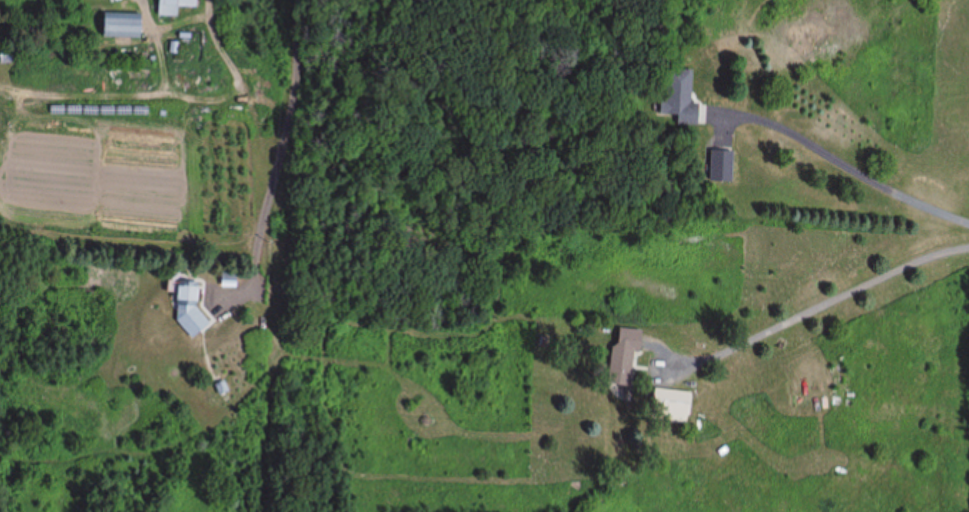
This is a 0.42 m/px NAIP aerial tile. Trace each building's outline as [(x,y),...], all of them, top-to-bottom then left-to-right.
[(187,0),(155,0),(155,17),(174,17),(174,7),(187,7),(187,0)] [(689,104),(690,71),(665,70),(664,103),(658,103),(657,115),(675,115),(675,126),(697,126),(697,104),(689,104)] [(710,182),(731,182),(731,153),(710,153),(710,182)] [(195,283),(171,283),(171,307),(195,307),(195,283)] [(606,385),(627,387),(631,352),(637,353),(639,332),(612,329),(606,385)] [(689,394),(651,389),(647,420),(685,425),(689,394)]
